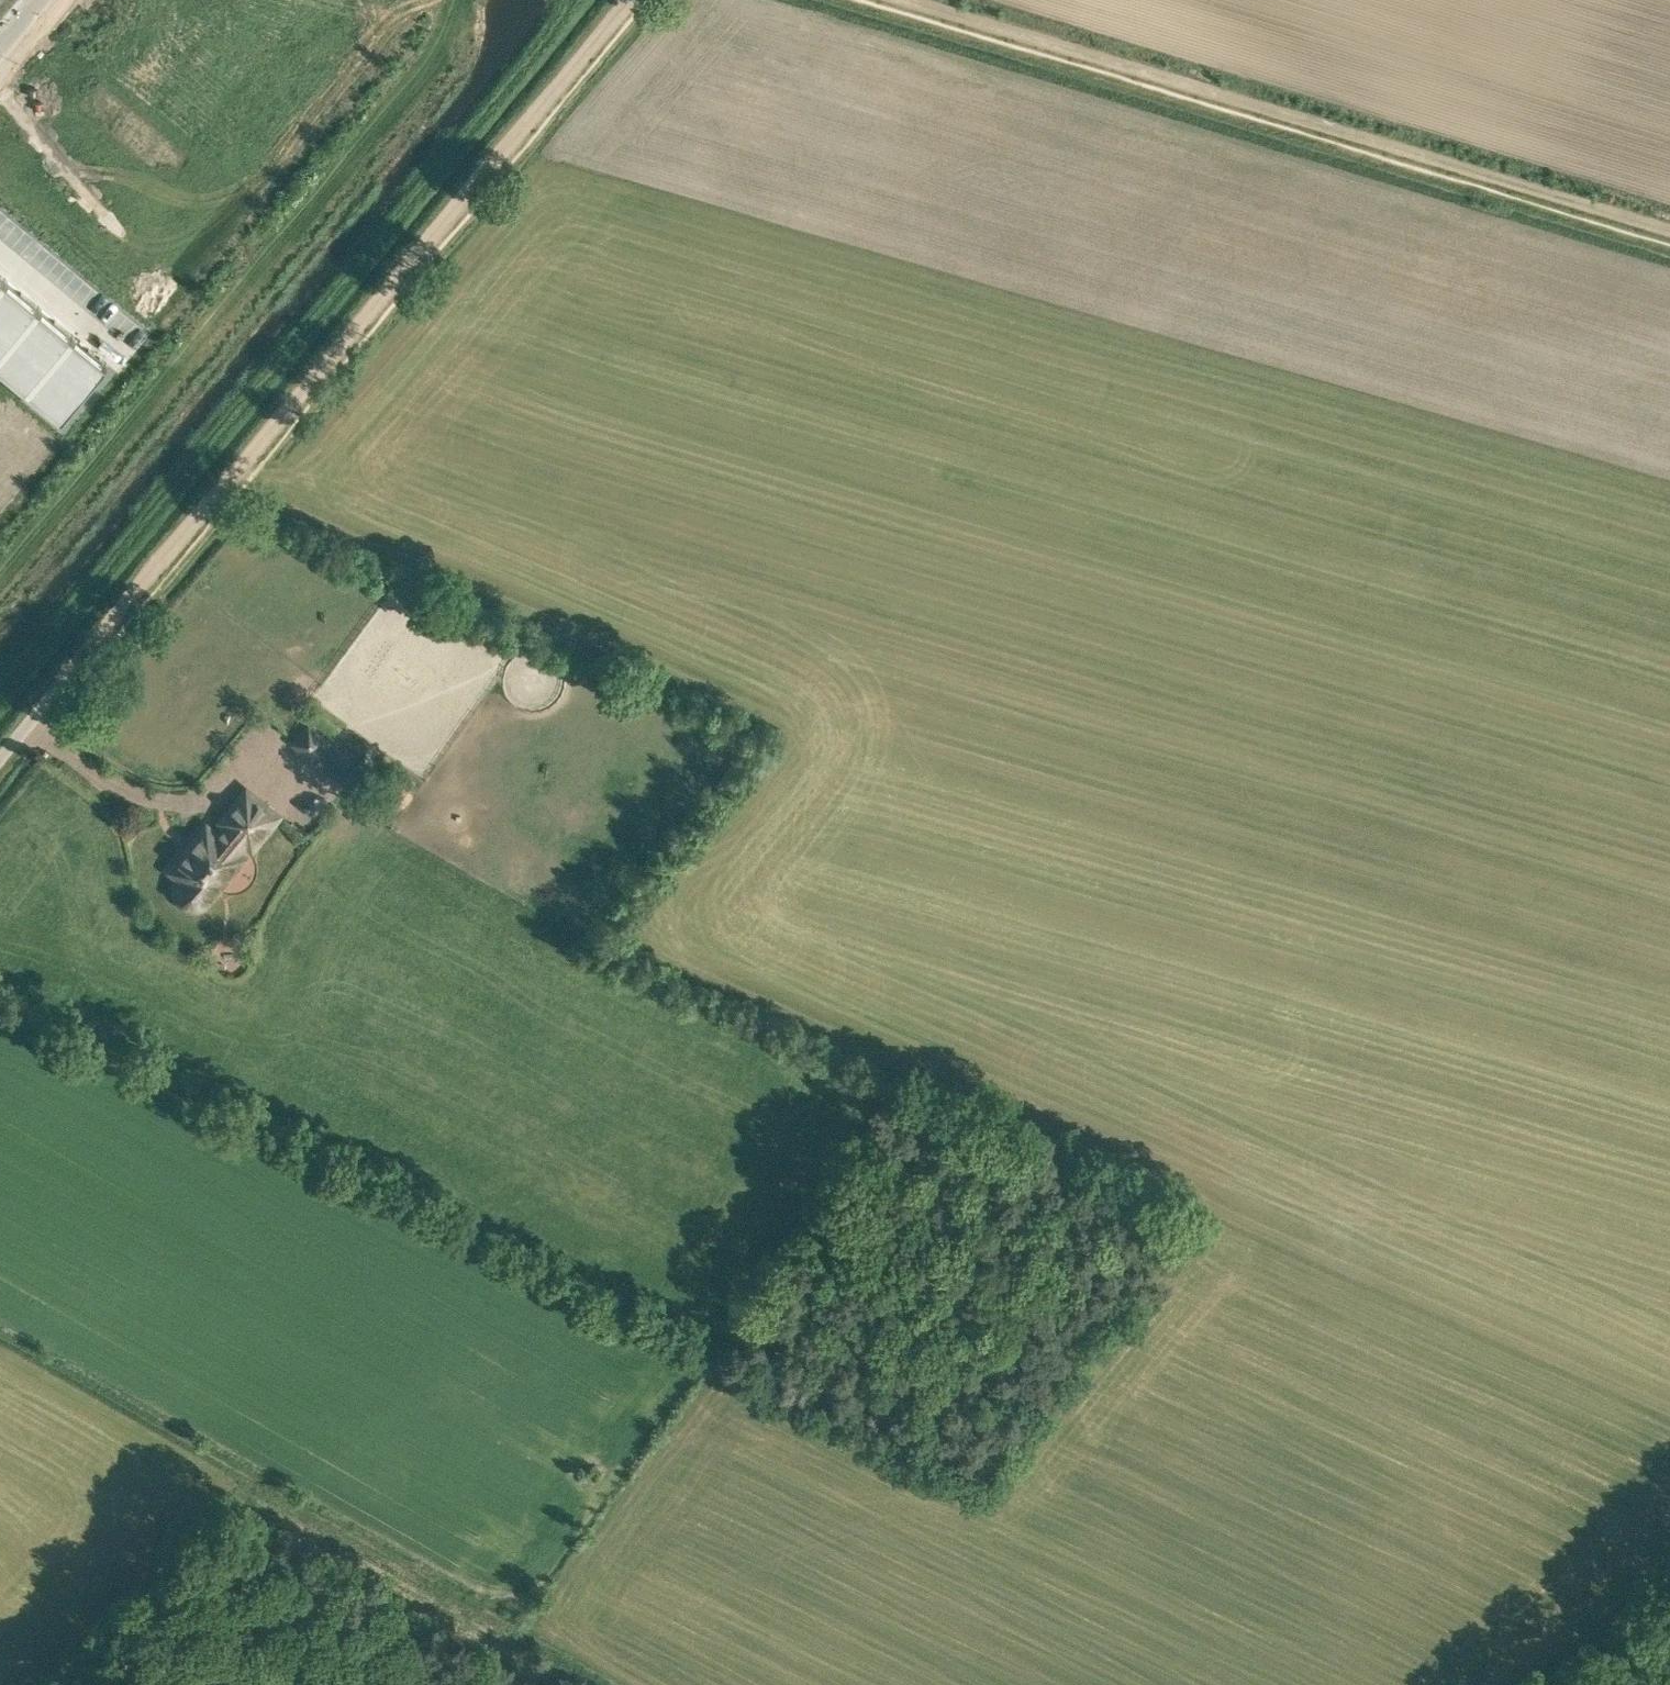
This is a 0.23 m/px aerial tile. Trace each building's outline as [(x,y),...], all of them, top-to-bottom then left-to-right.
[(62,417),(108,363),(0,273),(0,365),(62,417)] [(253,846),(278,815),(247,789),(222,821),(227,825),(218,835),(207,826),(171,870),(181,879),(180,880),(180,881),(179,882),(178,884),(178,885),(178,887),(177,890),(178,893),(178,894),(178,896),(180,898),(181,901),(184,903),(186,905),(189,906),(192,907),(195,907),(198,907),(201,906),(202,906),(205,904),(206,903),(208,901),(221,885),(247,852),(245,850),(247,848),(250,850),(253,846)] [(341,789),(336,797),(358,813),(363,805),(341,789)]
